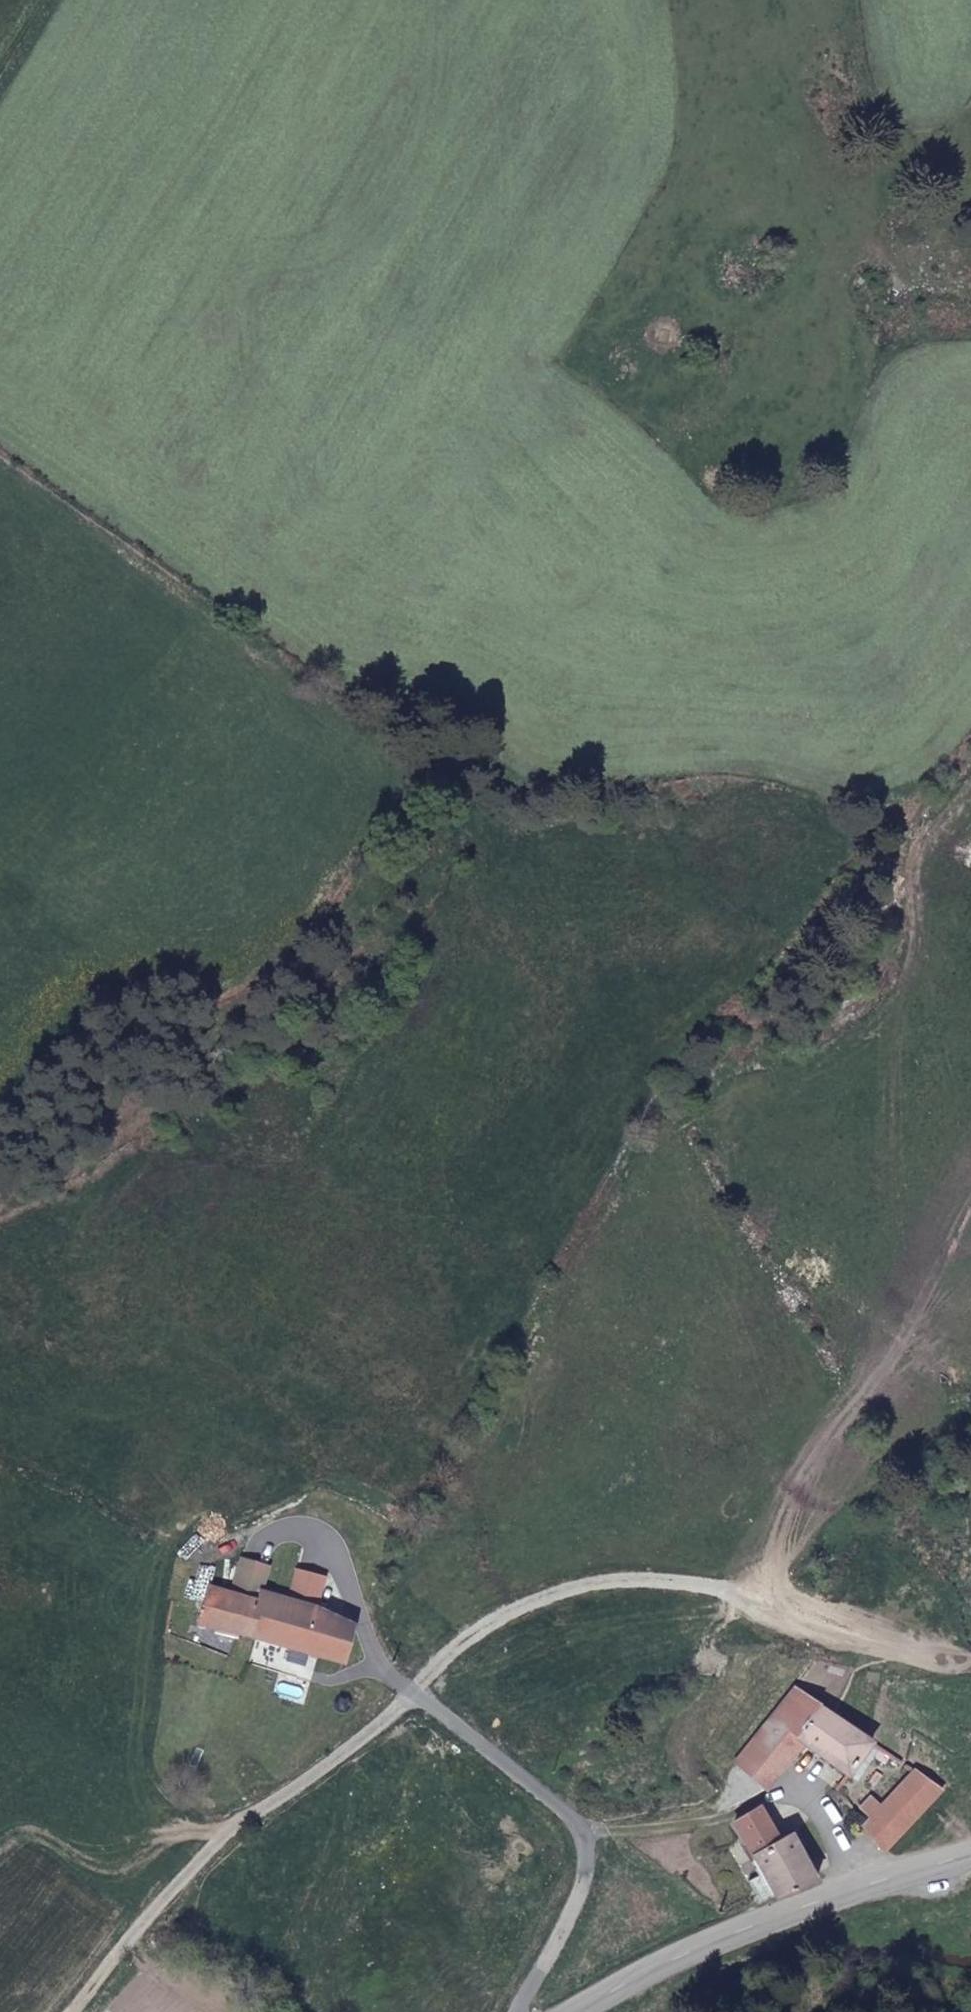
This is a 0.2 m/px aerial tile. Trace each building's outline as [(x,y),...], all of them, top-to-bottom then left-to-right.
[(232,1592),(259,1597),(263,1565),(239,1558),(232,1592)] [(358,1627),(355,1624),(322,1608),(305,1606),(259,1597),(232,1592),(209,1587),(205,1612),(203,1625),(305,1643),(345,1662),(358,1627)] [(734,1761),(769,1790),(805,1742),(851,1772),(874,1741),(795,1687),(734,1761)] [(885,1847),(943,1790),(914,1769),(862,1824),(885,1847)] [(776,1837),(759,1799),(730,1818),(761,1874),(746,1881),(759,1904),(771,1898),(773,1897),(775,1901),(813,1877),(787,1830),(776,1837)]
